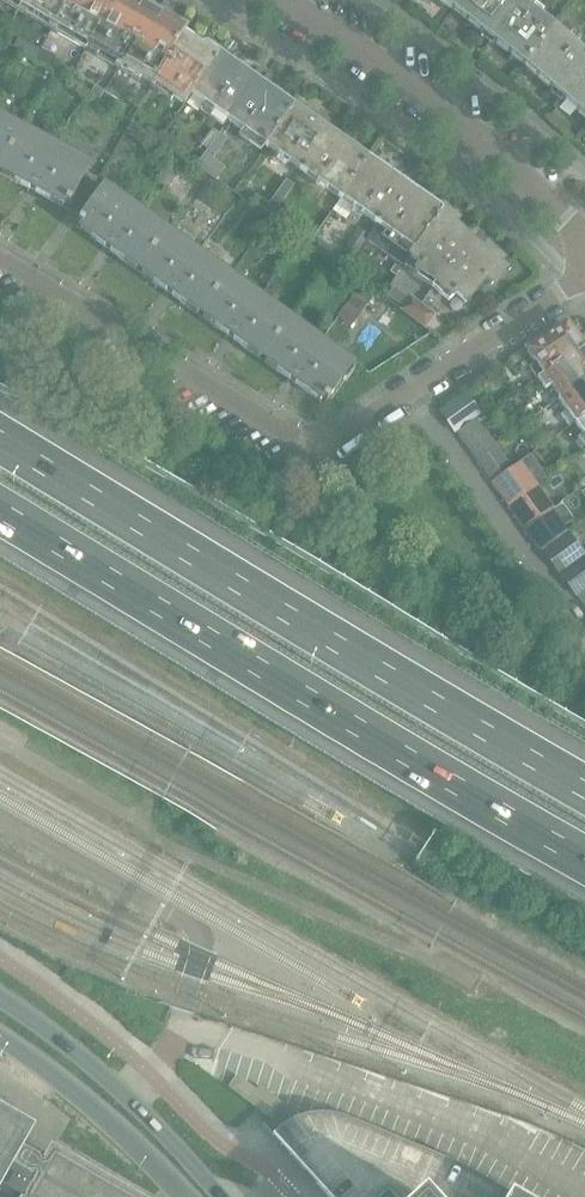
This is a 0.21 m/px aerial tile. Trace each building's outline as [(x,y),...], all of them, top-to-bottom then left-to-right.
[(21,8),(89,47),(115,0),(25,0),(21,8)] [(180,29),(130,0),(115,0),(89,47),(152,84),(185,32),(180,29)] [(460,0),(434,0),(451,12),(460,0)] [(554,28),(520,0),(460,0),(451,12),(480,33),(481,39),(490,45),(495,44),(523,66),(554,28)] [(554,28),(523,66),(550,88),(550,94),(559,102),(564,101),(584,119),(584,54),(554,28)] [(218,55),(188,34),(185,32),(152,84),(184,106),(191,94),(192,95),(218,55)] [(19,40),(13,49),(32,60),(37,50),(19,40)] [(42,51),(36,62),(51,70),(57,59),(42,51)] [(295,108),(265,87),(264,81),(254,74),(249,75),(219,54),(218,55),(192,95),(268,148),(295,108)] [(96,86),(91,95),(100,100),(105,91),(96,86)] [(106,93),(101,101),(112,107),(117,99),(106,93)] [(367,159),(338,138),(337,133),(328,127),(323,128),(295,108),(268,148),(340,199),(367,159)] [(0,119),(0,170),(21,130),(0,119)] [(132,122),(127,129),(140,137),(145,130),(132,122)] [(213,128),(202,144),(209,150),(220,135),(221,133),(213,128)] [(54,147),(21,130),(0,170),(0,174),(62,206),(63,203),(68,205),(89,165),(54,147)] [(197,167),(217,181),(225,170),(213,161),(228,140),(220,135),(209,150),(197,167)] [(410,248),(442,211),(413,191),(411,185),(402,179),(398,180),(367,159),(340,199),(377,224),(371,232),(386,242),(391,234),(410,248)] [(286,182),(272,203),(280,209),(294,188),(286,182)] [(137,271),(165,231),(103,187),(98,193),(77,223),(80,226),(78,229),(137,271)] [(281,208),(274,218),(284,225),(288,220),(286,211),(281,208)] [(464,303),(484,281),(492,286),(504,272),(497,266),(501,262),(486,249),(483,254),(452,227),(456,223),(442,211),(410,248),(406,254),(409,256),(403,265),(419,276),(420,273),(433,281),(438,284),(451,298),(454,295),(464,303)] [(343,253),(352,259),(368,236),(358,230),(343,253)] [(199,315),(227,276),(165,231),(137,271),(199,315)] [(395,266),(391,272),(397,277),(401,270),(395,266)] [(289,320),(258,298),(227,276),(199,315),(261,360),(289,320)] [(399,306),(405,297),(393,289),(388,298),(399,306)] [(400,310),(425,328),(435,315),(429,311),(437,300),(431,296),(423,307),(410,297),(400,310)] [(362,311),(349,302),(338,317),(351,327),(362,311)] [(352,365),(323,344),(289,320),(261,360),(319,401),(321,399),(325,401),(341,379),(343,381),(351,370),(349,368),(352,365)] [(582,348),(566,327),(566,326),(565,326),(526,351),(535,362),(529,367),(537,379),(582,348)] [(582,348),(537,379),(545,389),(551,385),(559,397),(584,380),(584,351),(582,348)] [(559,397),(558,398),(567,410),(561,415),(569,426),(574,422),(584,415),(584,380),(559,397)] [(457,433),(477,419),(482,416),(466,392),(438,411),(455,436),(457,434),(457,433)] [(574,422),(583,434),(577,438),(584,448),(584,415),(574,422)] [(475,458),(494,443),(477,419),(457,433),(457,434),(475,458)] [(492,481),(512,467),(494,443),(475,458),(492,481)] [(492,481),(509,505),(535,486),(518,462),(512,467),(492,481)] [(508,506),(525,528),(547,513),(531,490),(509,505),(508,506)] [(544,552),(569,534),(552,510),(527,528),(544,552)] [(560,574),(584,556),(569,534),(544,552),(560,574)] [(584,556),(560,574),(576,597),(584,591),(584,556)] [(465,1169),(342,1118),(335,1116),(324,1115),(312,1115),(301,1118),(290,1122),(281,1128),(274,1133),(272,1135),(304,1170),(328,1196),(381,1196),(382,1196),(383,1196),(514,1196),(465,1169)] [(47,1159),(41,1170),(29,1164),(18,1157),(25,1146),(0,1131),(0,1196),(113,1196),(47,1159)]
